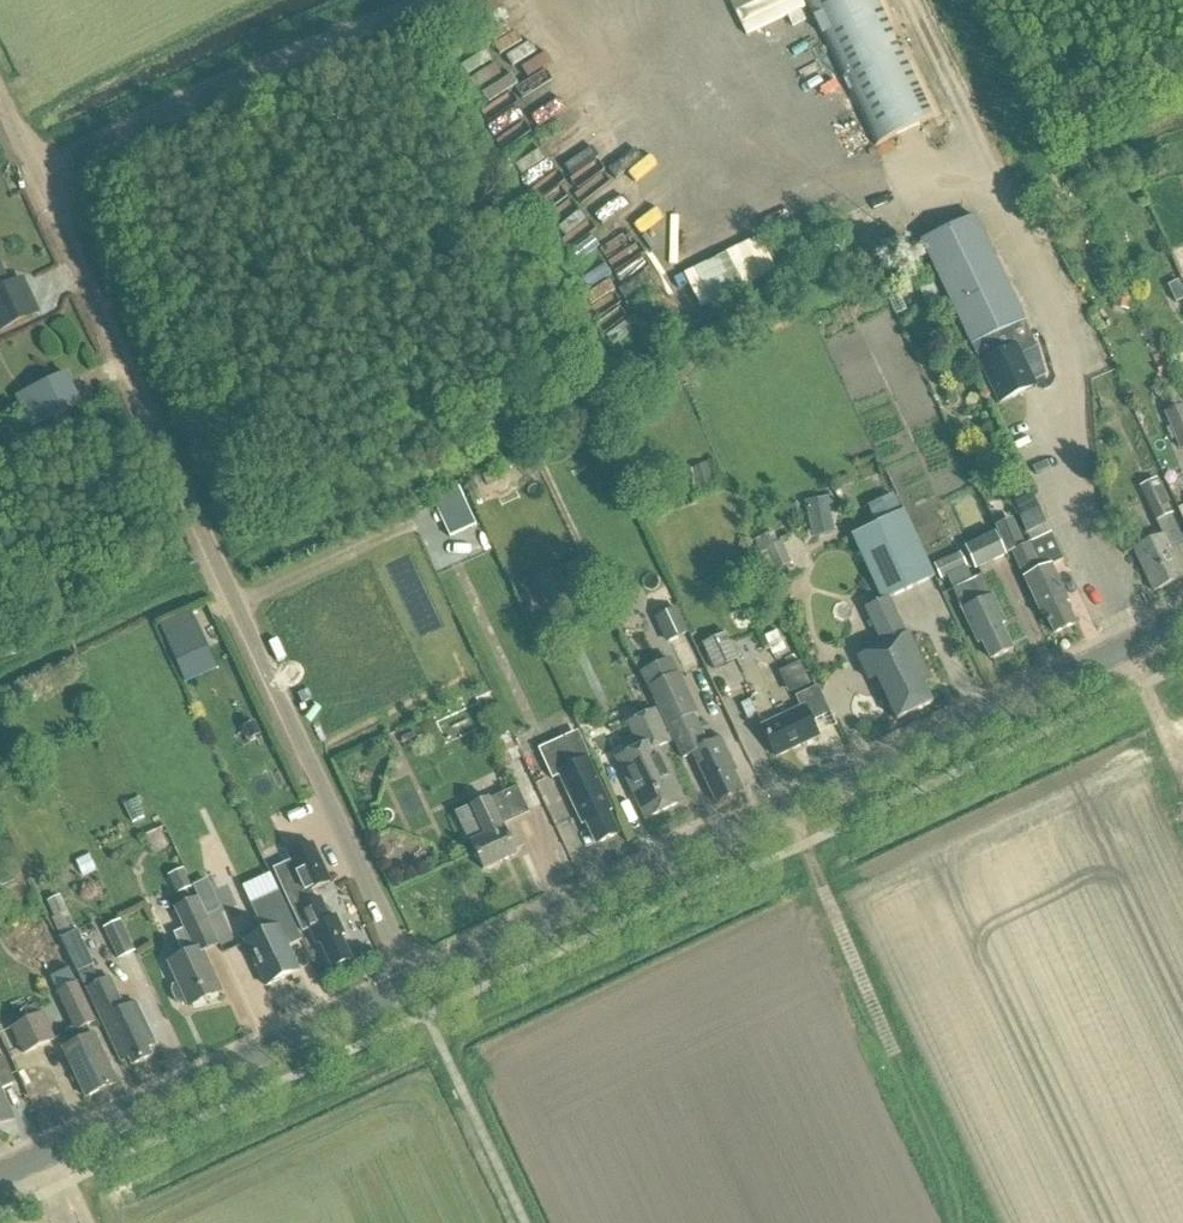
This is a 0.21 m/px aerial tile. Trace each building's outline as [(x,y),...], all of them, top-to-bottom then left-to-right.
[(766,12),(760,0),(757,0),(700,27),(706,40),(766,12)] [(876,144),(943,112),(889,0),(808,0),(876,144)] [(918,245),(996,410),(1035,391),(1019,358),(1034,350),(972,219),(918,245)] [(38,314),(23,282),(7,290),(0,275),(0,332),(38,314)] [(1169,287),(1176,303),(1182,300),(1182,291),(1179,282),(1169,287)] [(67,376),(32,392),(46,423),(81,407),(67,376)] [(1179,454),(1182,453),(1182,407),(1176,388),(1157,395),(1179,454)] [(484,477),(488,487),(496,483),(491,474),(484,477)] [(467,485),(475,502),(482,499),(474,482),(467,485)] [(1014,506),(1028,535),(1051,525),(1037,496),(1014,506)] [(812,530),(832,526),(830,514),(835,512),(832,499),(807,505),(812,530)] [(896,499),(872,510),(879,525),(903,514),(896,499)] [(469,510),(445,521),(453,538),(476,528),(469,510)] [(877,679),(897,723),(933,706),(924,687),(932,684),(910,637),(906,638),(889,602),(937,579),(906,514),(855,538),(885,602),(867,611),(885,648),(859,660),(870,683),(877,679)] [(1156,525),(1162,538),(1133,552),(1154,594),(1182,580),(1182,576),(1172,553),(1182,547),(1182,543),(1171,518),(1156,525)] [(1045,617),(1054,636),(1075,626),(1063,601),(1066,600),(1051,567),(1064,561),(1052,534),(1025,547),(1015,526),(1002,533),(1012,553),(1042,618),(1045,617)] [(757,540),(763,555),(770,552),(775,564),(790,557),(783,541),(781,542),(776,531),(757,540)] [(968,546),(978,570),(1010,555),(999,532),(968,546)] [(932,566),(940,582),(965,569),(957,554),(932,566)] [(982,644),(991,663),(1012,652),(1000,628),(1004,626),(981,578),(952,592),(978,646),(982,644)] [(650,621),(661,644),(684,634),(673,611),(650,621)] [(180,663),(209,649),(193,614),(163,628),(180,663)] [(698,646),(709,672),(733,662),(721,635),(698,646)] [(802,658),(778,669),(789,692),(812,681),(802,658)] [(693,756),(717,805),(742,793),(733,775),(735,774),(720,742),(707,748),(667,666),(643,678),(683,760),(683,761),(693,756)] [(762,729),(777,759),(819,739),(812,725),(831,716),(819,689),(796,701),(800,711),(762,729)] [(659,712),(631,725),(643,750),(620,760),(649,822),(687,804),(662,750),(674,745),(659,712)] [(589,823),(599,846),(617,838),(607,815),(612,813),(588,761),(586,762),(574,736),(539,751),(553,782),(571,774),(584,804),(575,808),(583,826),(589,823)] [(499,869),(501,864),(518,856),(504,826),(530,814),(518,788),(490,802),(489,801),(473,809),(487,838),(472,844),(485,871),(487,870),(491,872),(499,869)] [(337,918),(330,921),(321,901),(317,903),(312,893),(331,884),(314,846),(289,858),(292,864),(274,872),(303,934),(310,931),(317,947),(321,945),(333,970),(337,968),(340,970),(346,967),(348,963),(352,961),(341,938),(345,936),(337,918)] [(189,868),(172,870),(175,889),(192,887),(189,868)] [(193,887),(198,897),(212,891),(208,881),(193,887)] [(245,944),(266,988),(300,973),(289,949),(302,942),(288,912),(278,894),(253,907),(262,924),(260,925),(265,935),(245,944)] [(77,933),(62,900),(48,906),(49,908),(48,909),(62,940),(77,933)] [(188,1005),(190,1009),(222,994),(203,951),(218,945),(207,922),(198,900),(177,910),(186,930),(175,935),(185,957),(169,964),(179,985),(174,988),(173,994),(178,1004),(183,1007),(188,1005)] [(121,916),(103,924),(118,955),(136,947),(121,916)] [(75,1029),(97,1017),(76,977),(54,989),(75,1029)] [(88,990),(103,1021),(122,1063),(130,1059),(133,1067),(153,1058),(149,1050),(156,1046),(137,1005),(125,1010),(111,980),(88,990)] [(46,1012),(12,1026),(25,1055),(58,1041),(46,1012)] [(64,1050),(87,1099),(118,1084),(96,1035),(64,1050)] [(15,1121),(1,1092),(17,1085),(5,1058),(0,1060),(0,1128),(15,1121)]
